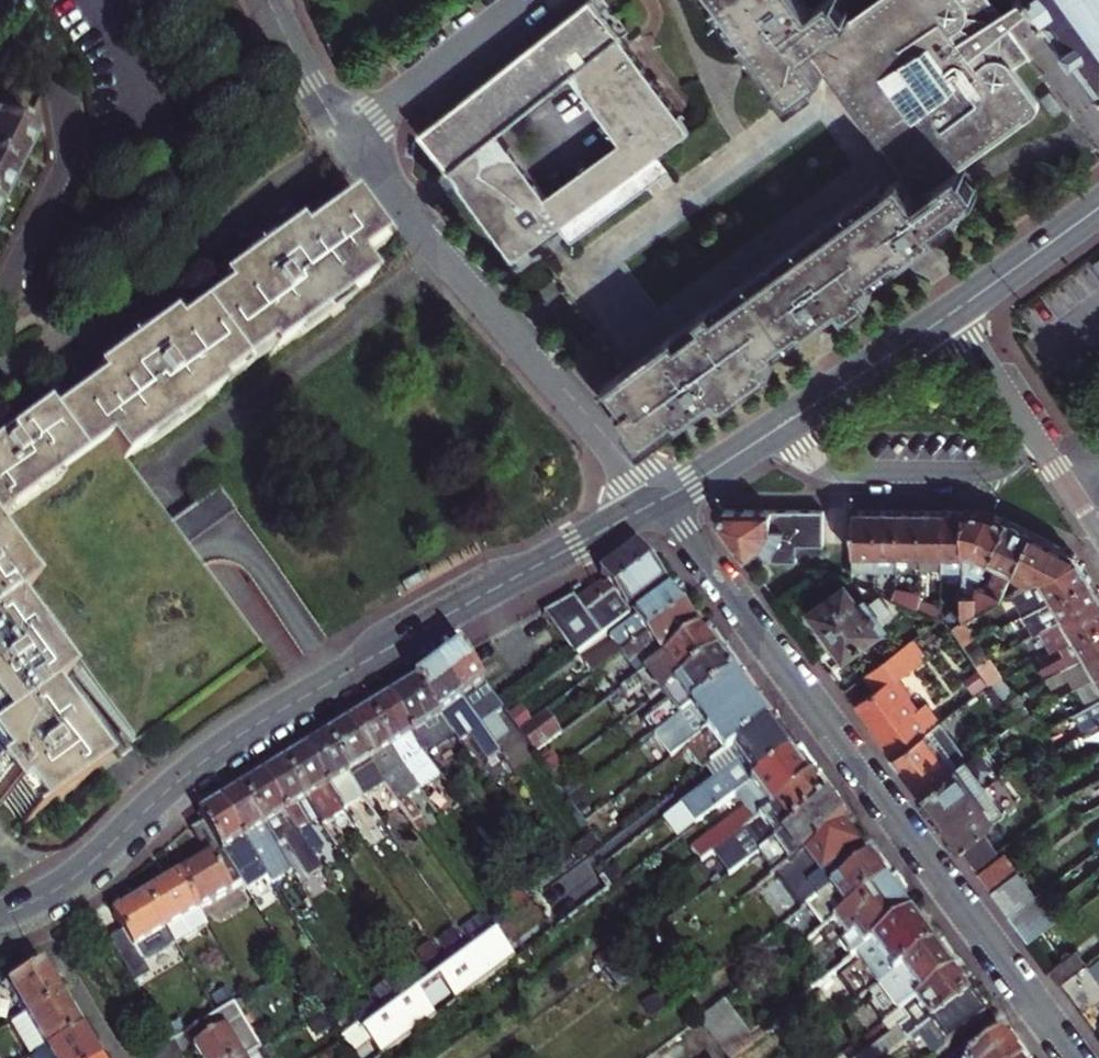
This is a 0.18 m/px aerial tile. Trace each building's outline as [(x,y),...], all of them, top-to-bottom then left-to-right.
[(620,37),(591,0),(589,0),(418,133),(470,201),(513,257),(538,239),(562,222),(575,213),(660,153),(692,130),(620,37)] [(831,71),(813,48),(835,32),(815,5),(811,0),(724,0),(775,72),(793,98),(831,71)] [(831,71),(908,176),(922,196),(944,180),(962,167),(853,18),(839,0),(822,0),(815,5),(835,32),(813,48),(831,71)] [(962,167),(1040,113),(1042,110),(1044,104),(1043,101),(1040,97),(1019,66),(1030,58),(1037,53),(1018,27),(1016,24),(1005,8),(1003,5),(999,0),(879,0),(853,18),(962,167)] [(1003,5),(1016,24),(1048,2),(1046,0),(1009,0),(1003,5)] [(1048,2),(1098,70),(1098,0),(1046,0),(1048,2)] [(16,169),(22,157),(33,135),(21,129),(28,114),(2,101),(0,104),(0,161),(16,169)] [(575,213),(586,228),(670,168),(660,153),(575,213)] [(11,180),(16,169),(0,161),(0,202),(11,180)] [(922,196),(908,176),(890,189),(636,368),(629,373),(616,382),(650,430),(680,407),(684,413),(724,386),(775,350),(844,301),(871,282),(925,245),(945,230),(941,225),(964,208),(957,199),(952,192),(948,186),(944,180),(922,196)] [(99,767),(46,695),(64,681),(8,605),(28,590),(139,738),(142,736),(254,648),(122,468),(221,395),(217,389),(267,352),(271,358),(371,284),(355,262),(380,243),(348,199),(298,236),(292,227),(217,282),(223,291),(176,326),(171,319),(93,377),(98,383),(51,418),(47,412),(0,447),(0,794),(5,801),(12,796),(30,819),(99,767)] [(586,228),(575,213),(562,222),(568,230),(573,237),(586,228)] [(877,292),(871,282),(844,301),(851,310),(877,292)] [(730,395),(781,359),(775,350),(724,386),(730,395)] [(222,494),(172,531),(188,553),(238,516),(222,494)] [(825,510),(793,509),(726,509),(718,522),(746,559),(762,547),(774,560),(799,561),(799,545),(826,545),(825,510)] [(875,554),(875,510),(853,510),(854,544),(854,554),(875,554)] [(897,554),(897,510),(875,510),(875,554),(897,554)] [(920,554),(919,510),(897,510),(897,554),(920,554)] [(920,554),(941,554),(941,510),(919,510),(920,554)] [(941,510),(941,554),(960,554),(961,548),(963,510),(941,510)] [(955,634),(990,613),(997,598),(984,591),(973,586),(977,579),(986,560),(1006,519),(991,512),(989,510),(963,510),(961,548),(960,554),(959,569),(958,593),(955,634)] [(1031,532),(1006,519),(986,560),(996,566),(986,586),(995,590),(998,585),(1003,587),(1011,571),(1031,532)] [(1037,584),(1078,559),(1075,554),(1031,532),(1011,571),(1037,584)] [(560,634),(649,568),(636,551),(602,578),(608,587),(604,590),(602,587),(578,605),(573,598),(545,613),(560,634)] [(854,569),(876,569),(875,554),(854,554),(854,569)] [(941,565),(941,554),(920,554),(920,565),(941,565)] [(941,569),(959,569),(960,554),(941,554),(941,565),(941,569)] [(1052,601),(1090,578),(1078,559),(1037,584),(1025,592),(1036,610),(1052,601)] [(577,656),(630,616),(626,611),(661,585),(649,568),(560,634),(577,656)] [(1048,631),(1053,628),(1098,600),(1098,593),(1090,578),(1052,601),(1036,610),(1048,631)] [(898,602),(898,591),(876,581),(876,591),(898,602)] [(997,598),(1003,587),(998,585),(995,590),(986,586),(984,591),(997,598)] [(845,657),(885,627),(865,599),(860,603),(846,586),(811,612),(845,657)] [(682,613),(669,595),(609,640),(614,646),(585,666),(595,677),(622,657),(682,613)] [(1053,628),(1064,646),(1075,640),(1098,625),(1098,600),(1053,628)] [(912,640),(926,630),(910,608),(885,627),(902,648),(912,640)] [(698,634),(682,613),(622,657),(637,678),(698,634)] [(1071,669),(1098,652),(1098,625),(1075,640),(1081,649),(1064,659),(1071,669)] [(714,656),(698,634),(637,678),(621,691),(627,700),(641,690),(650,703),(661,695),(714,656)] [(892,756),(939,722),(926,703),(918,709),(909,697),(911,695),(899,678),(925,658),(912,640),(902,648),(868,674),(878,687),(857,703),(873,725),(883,738),(880,740),(892,756)] [(459,651),(437,667),(478,733),(491,753),(504,744),(491,723),(474,696),(487,688),(462,654),(459,651)] [(1098,678),(1098,652),(1071,669),(1074,674),(1090,665),(1098,678)] [(657,732),(730,678),(714,656),(661,695),(668,703),(647,718),(657,732)] [(437,667),(414,684),(421,696),(436,720),(446,714),(464,742),(478,733),(437,667)] [(748,702),(730,678),(657,732),(675,756),(686,748),(748,702)] [(1082,688),(1090,701),(1098,696),(1098,680),(1098,678),(1082,688)] [(414,684),(390,699),(424,754),(433,748),(421,730),(436,720),(421,696),(414,684)] [(487,688),(474,696),(491,723),(505,713),(504,712),(487,688)] [(1093,707),(1098,704),(1098,696),(1090,701),(1093,707)] [(391,749),(402,742),(413,760),(424,754),(390,699),(368,712),(391,749)] [(705,771),(766,726),(748,702),(686,748),(705,771)] [(368,712),(347,725),(382,781),(399,808),(413,830),(423,824),(405,797),(416,790),(402,767),(391,749),(368,712)] [(546,713),(520,733),(536,754),(562,734),(546,713)] [(446,714),(436,720),(454,748),(464,742),(446,714)] [(892,756),(919,793),(967,758),(939,722),(892,756)] [(1022,729),(1017,722),(1004,731),(1010,738),(1022,729)] [(347,725),(327,738),(350,775),(358,770),(369,788),(382,781),(347,725)] [(873,725),(870,727),(880,740),(883,738),(873,725)] [(789,757),(766,726),(705,771),(703,772),(712,784),(667,817),(682,836),(736,796),(789,757)] [(1084,738),(1089,747),(1098,742),(1098,729),(1084,738)] [(327,738),(305,751),(347,819),(358,812),(351,800),(361,793),(350,775),(327,738)] [(402,742),(391,749),(402,767),(413,760),(402,742)] [(967,758),(919,793),(939,819),(999,775),(979,749),(967,758)] [(305,751),(285,764),(308,801),(334,842),(354,830),(347,819),(305,751)] [(551,753),(541,761),(552,776),(563,768),(551,753)] [(710,856),(808,783),(789,757),(736,796),(746,810),(693,849),(703,862),(710,856)] [(285,764),(263,777),(298,833),(307,828),(303,821),(306,819),(298,807),(308,801),(285,764)] [(358,770),(350,775),(361,793),(369,788),(358,770)] [(981,829),(1018,801),(999,775),(939,819),(958,845),(959,844),(981,829)] [(263,777),(242,790),(274,842),(277,847),(285,842),(308,879),(321,870),(298,833),(263,777)] [(399,808),(382,781),(369,788),(387,816),(399,808)] [(813,790),(808,783),(710,856),(727,879),(773,845),(825,806),(823,803),(829,799),(819,785),(813,790)] [(242,790),(222,802),(254,855),(274,842),(242,790)] [(199,816),(204,825),(222,853),(245,891),(268,877),(254,855),(222,802),(199,816)] [(789,866),(841,827),(825,806),(773,845),(789,866)] [(208,862),(179,878),(198,910),(229,892),(210,860),(222,853),(204,825),(191,833),(208,862)] [(867,862),(841,827),(789,866),(742,901),(748,910),(775,891),(773,888),(779,884),(780,886),(792,878),(801,890),(805,888),(814,901),(867,862)] [(981,829),(959,844),(975,865),(996,850),(981,829)] [(1098,869),(1098,848),(1089,856),(1098,869)] [(991,889),(1018,869),(1005,852),(978,872),(984,880),(991,889)] [(531,893),(553,927),(608,891),(586,857),(531,893)] [(885,886),(867,862),(814,901),(808,905),(826,929),(885,886)] [(1009,914),(1037,894),(1018,869),(991,889),(997,897),(1009,914)] [(179,878),(147,897),(175,943),(206,924),(198,910),(179,878)] [(908,918),(885,886),(826,929),(850,961),(854,958),(908,918)] [(1020,928),(1051,905),(1041,891),(1037,894),(1009,914),(1014,921),(1020,928)] [(109,943),(136,987),(151,978),(142,962),(175,943),(147,897),(114,917),(125,934),(109,943)] [(1060,916),(1051,905),(1020,928),(1024,934),(1028,940),(1060,916)] [(931,949),(908,918),(854,958),(877,989),(931,949)] [(350,1057),(382,1057),(514,961),(491,930),(479,939),(460,953),(440,968),(420,983),(400,998),(380,1012),(361,1027),(339,1043),(341,1046),(350,1057)] [(407,931),(393,939),(400,950),(413,941),(407,931)] [(1075,947),(1049,967),(1053,975),(1059,981),(1086,961),(1075,947)] [(883,1026),(951,976),(931,949),(877,989),(864,1000),(883,1026)] [(23,1016),(56,996),(37,964),(3,984),(23,1016)] [(951,976),(883,1026),(891,1037),(863,1057),(887,1057),(911,1040),(916,1036),(968,998),(951,976)] [(75,1027),(56,996),(23,1016),(11,1023),(29,1054),(75,1027)] [(983,1019),(968,998),(916,1036),(911,1040),(914,1043),(918,1039),(931,1057),(983,1019)] [(723,1055),(748,1037),(750,1035),(745,1029),(736,1016),(726,1003),(699,1023),(708,1036),(718,1049),(723,1055)] [(230,1009),(218,1016),(186,1035),(200,1057),(251,1057),(257,1055),(230,1009)] [(25,1057),(94,1057),(75,1027),(29,1054),(25,1057)] [(748,1037),(723,1055),(725,1057),(736,1057),(754,1045),(748,1037)] [(1000,1041),(977,1057),(1012,1057),(1000,1041)]
